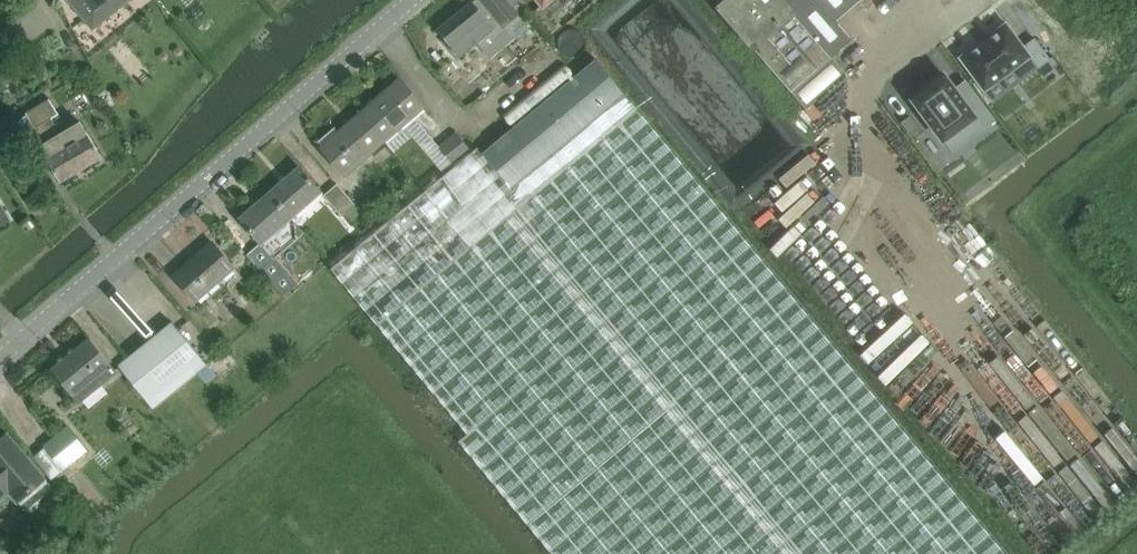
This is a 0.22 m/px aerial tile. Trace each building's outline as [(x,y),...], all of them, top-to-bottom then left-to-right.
[(85,20),(109,0),(68,0),(85,20)] [(119,9),(129,0),(112,0),(119,9)] [(533,13),(528,7),(522,0),(475,0),(437,31),(459,57),(478,42),(490,58),(513,39),(515,41),(539,21),(533,13)] [(539,21),(552,35),(562,26),(553,16),(573,0),(538,0),(542,5),(533,13),(539,21)] [(806,110),(846,75),(832,58),(853,40),(837,21),(861,0),(728,0),(718,9),(753,49),(754,48),(792,92),(806,110)] [(1007,21),(958,58),(984,94),(1030,60),(1038,70),(1051,60),(1035,38),(1025,46),(1007,21)] [(595,60),(482,154),(511,188),(624,94),(595,60)] [(503,117),(512,128),(574,77),(564,65),(503,117)] [(930,86),(912,99),(943,141),(975,117),(983,128),(993,120),(970,88),(959,96),(943,74),(929,85),(930,86)] [(361,114),(384,142),(423,107),(400,80),(361,114)] [(332,270),(453,417),(467,434),(457,443),(499,493),(538,540),(549,553),(1005,553),(899,425),(780,282),(725,216),(713,201),(624,94),(511,188),(482,154),(477,149),(332,270)] [(26,115),(27,116),(23,118),(24,120),(18,123),(18,121),(11,126),(29,155),(40,148),(62,182),(102,158),(81,124),(61,135),(52,120),(59,115),(50,100),(26,115)] [(384,142),(361,114),(321,148),(344,176),(384,142)] [(456,132),(434,150),(447,166),(469,148),(456,132)] [(269,194),(291,219),(321,193),(300,167),(269,194)] [(355,205),(337,184),(324,195),(342,217),(345,214),(352,222),(362,213),(355,205)] [(291,219),(269,194),(239,220),(261,245),(291,219)] [(0,205),(0,224),(8,219),(0,205)] [(195,302),(235,268),(213,243),(174,277),(195,302)] [(279,282),(304,263),(293,248),(268,267),(279,282)] [(119,367),(150,405),(204,361),(172,323),(119,367)] [(52,371),(79,405),(103,384),(117,373),(90,340),(52,371)] [(43,446),(63,471),(87,451),(67,427),(43,446)] [(44,478),(8,435),(0,441),(0,500),(10,492),(17,501),(44,478)]
